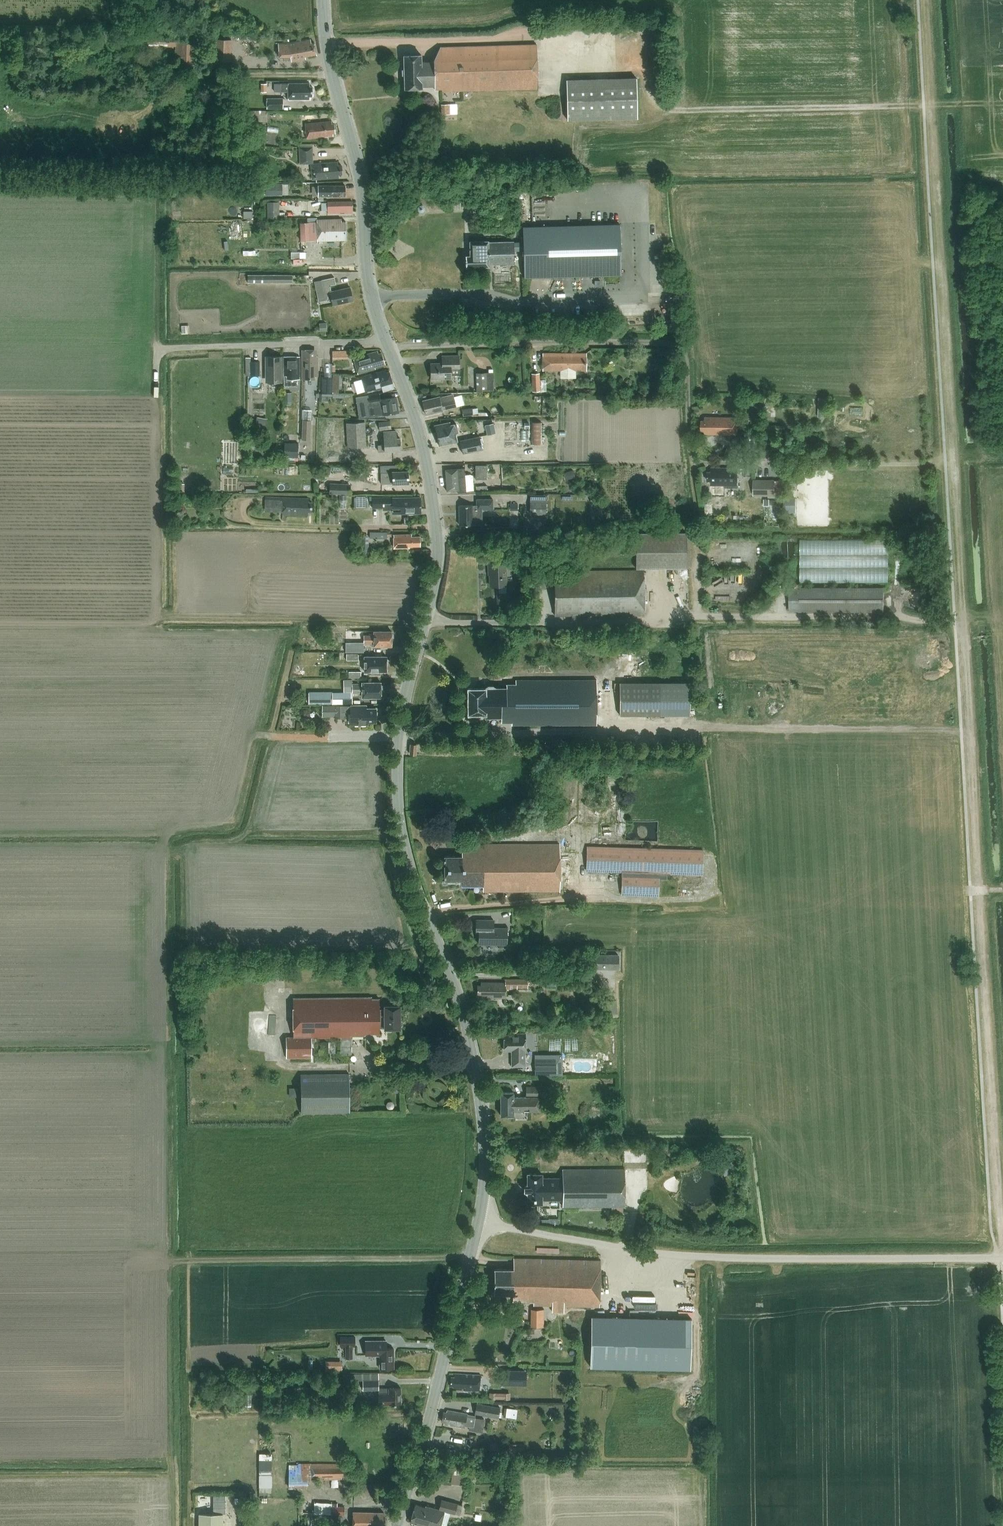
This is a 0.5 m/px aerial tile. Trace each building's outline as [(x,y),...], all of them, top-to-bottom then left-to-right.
[(148,35),(136,35),(136,42),(148,41),(148,48),(166,48),(166,46),(173,46),(176,46),(176,68),(182,68),(182,72),(191,72),(191,68),(195,68),(195,61),(197,61),(198,46),(198,38),(177,38),(177,36),(158,36),(148,36),(148,35)] [(232,62),(233,37),(217,36),(216,62),(232,62)] [(259,51),(259,37),(244,37),(244,45),(251,45),(251,51),(259,51)] [(311,40),(288,44),(279,44),(279,56),(291,56),(292,61),(306,59),(305,57),(317,54),(315,42),(311,43),(311,40)] [(422,55),(404,55),(404,67),(405,77),(405,88),(419,88),(422,88),(422,86),(435,86),(435,89),(442,89),(442,91),(538,88),(537,44),(440,47),(434,60),(434,61),(422,62),(422,55)] [(138,74),(138,65),(121,65),(121,74),(138,74)] [(638,117),(637,79),(567,81),(567,119),(638,117)] [(310,99),(310,96),(313,96),(313,87),(310,87),(310,84),(283,84),(283,92),(289,92),(289,99),(310,99)] [(283,109),(283,99),(268,99),(268,109),(283,109)] [(245,121),(267,122),(268,112),(245,111),(245,121)] [(333,133),(335,133),(334,124),(332,124),(332,121),(306,124),(307,139),(333,136),(333,133)] [(300,165),(311,164),(313,164),(312,147),(299,148),(300,165)] [(313,164),(311,164),(312,179),(339,177),(339,174),(343,174),(342,165),(338,165),(338,162),(313,164)] [(283,195),(283,194),(283,184),(266,184),(266,195),(283,195)] [(331,196),(346,196),(346,186),(331,186),(318,186),(318,195),(331,195),(331,196)] [(269,213),(280,214),(280,200),(269,200),(269,213)] [(328,214),(353,213),(352,201),(328,202),(328,214)] [(301,241),(318,241),(346,240),(346,221),(342,221),(342,219),(317,220),(317,218),(308,218),(308,223),(301,223),(301,241)] [(253,220),(242,220),(242,231),(254,230),(253,220)] [(524,242),(519,242),(519,251),(524,251),(525,278),(622,276),(620,224),(523,227),(524,242)] [(471,255),(466,256),(466,267),(489,266),(489,263),(515,263),(514,251),(519,251),(519,242),(514,242),(514,241),(488,242),(488,241),(470,241),(471,255)] [(305,265),(305,256),(292,256),(292,265),(305,265)] [(276,283),(276,275),(248,275),(248,283),(276,283)] [(276,275),(276,283),(293,283),(293,275),(276,275)] [(330,285),(336,284),(334,277),(314,281),(319,301),(326,299),(327,301),(332,300),(333,305),(353,300),(350,287),(331,291),(330,285)] [(510,311),(511,321),(522,321),(522,311),(510,311)] [(333,349),(333,357),(349,357),(349,349),(333,349)] [(375,367),(385,364),(382,353),(378,354),(378,351),(354,358),(358,374),(375,369),(375,367)] [(302,352),(302,376),(305,376),(305,379),(314,379),(314,376),(318,376),(318,357),(314,357),(314,352),(302,352)] [(585,370),(585,354),(544,354),(544,370),(585,370)] [(442,363),(431,363),(431,379),(451,378),(451,376),(460,375),(460,368),(463,368),(462,355),(442,356),(442,363)] [(266,357),(266,382),(283,382),(283,357),(266,357)] [(297,376),(300,376),(300,357),(284,357),(284,376),(287,376),(287,379),(297,379),(297,376)] [(251,376),(260,376),(260,362),(251,362),(251,376)] [(383,391),(394,388),(389,372),(386,373),(385,370),(361,377),(366,393),(382,388),(383,391)] [(476,391),(494,391),(493,373),(476,373),(476,391)] [(532,374),(533,391),(540,391),(540,374),(532,374)] [(323,377),(323,393),(333,393),(333,377),(323,377)] [(380,394),(369,395),(370,402),(369,402),(370,405),(368,406),(370,416),(399,412),(396,397),(381,399),(380,394)] [(443,410),(456,406),(453,395),(440,398),(439,396),(423,400),(426,415),(443,411),(443,410)] [(463,417),(473,415),(473,414),(472,409),(472,408),(462,409),(463,417)] [(738,434),(738,420),(724,420),(724,418),(705,417),(705,421),(702,421),(702,430),(705,430),(705,434),(724,434),(724,432),(731,432),(731,434),(738,434)] [(310,440),(311,421),(302,420),(301,440),(310,440)] [(380,430),(392,429),(391,421),(379,422),(380,430)] [(348,448),(366,447),(365,422),(347,423),(348,448)] [(532,445),(542,445),(542,422),(532,422),(532,445)] [(455,433),(458,432),(456,424),(450,425),(450,423),(435,426),(439,445),(457,441),(455,433)] [(485,425),(488,435),(496,433),(493,423),(485,425)] [(783,425),(767,425),(767,434),(783,434),(783,425)] [(385,451),(401,450),(400,438),(397,438),(396,431),(384,432),(384,439),(385,451)] [(745,432),(745,444),(745,446),(755,446),(755,432),(745,432)] [(463,453),(482,449),(480,437),(460,441),(463,453)] [(300,444),(284,444),(284,456),(300,456),(300,444)] [(395,465),(381,466),(381,484),(408,483),(408,471),(395,471),(395,465)] [(476,479),(487,479),(487,465),(476,465),(476,479)] [(324,466),(322,472),(329,475),(331,468),(324,466)] [(458,493),(467,492),(465,468),(445,470),(447,491),(458,490),(458,493)] [(738,485),(738,468),(711,468),(711,472),(708,472),(708,481),(711,481),(711,485),(738,485)] [(573,470),(563,473),(565,480),(575,478),(573,470)] [(774,481),(754,481),(754,496),(774,496),(774,481)] [(350,494),(350,483),(329,483),(329,494),(350,494)] [(354,496),(354,507),(366,508),(366,502),(366,497),(354,496)] [(284,498),(266,497),(265,511),(280,512),(280,506),(283,507),(283,514),(308,515),(308,511),(312,512),(312,503),(308,502),(308,499),(284,498)] [(421,512),(421,497),(373,497),(373,508),(393,507),(393,506),(397,506),(397,507),(401,507),(401,513),(421,513),(421,512)] [(493,509),(493,500),(493,499),(477,499),(477,505),(473,505),(459,505),(459,525),(473,525),(482,525),(482,509),(493,509)] [(546,515),(546,501),(530,501),(530,514),(546,515)] [(783,504),(783,512),(795,512),(795,504),(783,504)] [(513,520),(510,523),(511,526),(514,528),(518,526),(519,523),(516,520),(513,520)] [(636,533),(636,569),(687,568),(686,533),(636,533)] [(409,546),(420,546),(420,536),(412,536),(412,534),(394,535),(394,548),(409,547),(409,546)] [(801,581),(889,581),(889,542),(841,542),(841,538),(801,538),(801,581)] [(506,585),(506,570),(516,569),(516,562),(506,562),(489,563),(489,574),(490,574),(490,586),(506,585)] [(579,616),(645,615),(645,570),(554,571),(555,615),(579,615),(579,616)] [(884,611),(884,588),(789,588),(789,611),(884,611)] [(374,646),(392,646),(392,631),(374,631),(374,635),(364,635),(364,631),(346,631),(346,642),(364,642),(364,643),(374,643),(374,646)] [(365,671),(387,671),(387,656),(364,656),(365,671)] [(344,680),(344,693),(352,693),(352,684),(352,680),(344,680)] [(512,725),(597,725),(597,680),(516,680),(516,685),(507,685),(507,688),(468,688),(468,714),(486,714),(486,717),(502,717),(502,723),(512,723),(512,725)] [(362,698),(381,697),(381,682),(362,682),(362,684),(352,684),(352,693),(362,692),(362,698)] [(654,683),(654,715),(690,715),(690,682),(654,683)] [(620,715),(654,715),(654,683),(620,683),(620,715)] [(309,704),(325,704),(352,704),(352,701),(352,693),(344,693),(325,693),(309,693),(309,704)] [(367,705),(322,706),(323,717),(336,717),(336,719),(345,719),(345,712),(350,712),(350,724),(368,724),(368,722),(376,722),(376,708),(367,708),(367,705)] [(483,891),(560,890),(560,844),(471,845),(471,848),(462,848),(462,856),(445,856),(445,880),(462,880),(462,886),(483,885),(483,891)] [(702,874),(703,850),(588,846),(587,871),(623,872),(622,895),(658,896),(659,879),(667,879),(667,873),(702,874)] [(476,920),(476,933),(479,934),(479,944),(507,945),(507,929),(493,928),(494,920),(476,920)] [(618,968),(618,955),(596,955),(596,968),(618,968)] [(478,985),(477,994),(481,994),(481,997),(505,998),(505,987),(528,987),(528,979),(506,979),(505,982),(481,982),(481,985),(478,985)] [(385,1029),(401,1029),(401,1005),(385,1005),(385,1010),(380,1010),(380,999),(371,999),(371,997),(293,998),(294,1037),(286,1037),(286,1058),(311,1057),(311,1037),(341,1037),(341,1054),(352,1053),(352,1037),(357,1037),(357,1035),(365,1035),(365,1033),(380,1033),(380,1026),(385,1026),(385,1029)] [(513,1035),(505,1035),(505,1050),(513,1050),(513,1065),(525,1065),(525,1050),(526,1050),(526,1034),(513,1034),(513,1035)] [(533,1054),(533,1075),(562,1075),(562,1054),(533,1054)] [(349,1074),(301,1075),(301,1113),(350,1112),(349,1074)] [(501,1092),(501,1116),(514,1116),(514,1111),(540,1111),(540,1097),(548,1097),(548,1087),(527,1086),(526,1097),(514,1097),(514,1092),(501,1092)] [(386,1104),(386,1106),(387,1108),(389,1109),(391,1109),(393,1108),(394,1107),(394,1105),(393,1103),(392,1101),(390,1101),(388,1102),(386,1104)] [(725,1176),(738,1170),(733,1160),(721,1166),(725,1176)] [(563,1206),(625,1206),(625,1169),(563,1169),(563,1178),(542,1178),(542,1174),(528,1174),(528,1184),(524,1186),(524,1191),(528,1194),(528,1203),(542,1203),(542,1199),(563,1199),(563,1206)] [(534,1306),(600,1307),(601,1260),(514,1258),(514,1270),(495,1269),(494,1293),(513,1294),(513,1301),(534,1302),(534,1306)] [(544,1326),(544,1308),(532,1308),(532,1326),(544,1326)] [(591,1314),(590,1366),(692,1367),(693,1316),(591,1314)] [(340,1336),(339,1346),(345,1346),(345,1354),(352,1354),(352,1346),(355,1346),(355,1336),(340,1336)] [(365,1340),(365,1355),(380,1355),(380,1367),(380,1368),(394,1368),(394,1358),(394,1348),(386,1348),(386,1340),(365,1340)] [(501,1371),(501,1386),(525,1386),(525,1371),(501,1371)] [(363,1380),(363,1390),(378,1390),(378,1404),(401,1404),(401,1388),(379,1388),(379,1374),(358,1374),(358,1380),(363,1380)] [(479,1391),(481,1375),(455,1374),(455,1377),(451,1377),(450,1386),(453,1386),(453,1389),(479,1391)] [(498,1417),(500,1407),(477,1403),(475,1413),(498,1417)] [(517,1409),(505,1408),(504,1416),(506,1416),(505,1417),(516,1418),(517,1409)] [(444,1412),(442,1421),(445,1422),(444,1424),(464,1428),(465,1426),(473,1427),(475,1416),(467,1415),(467,1413),(447,1410),(447,1413),(444,1412)] [(495,1442),(488,1447),(493,1456),(501,1452),(495,1442)] [(345,1467),(341,1467),(341,1464),(310,1464),(289,1464),(289,1488),(307,1488),(311,1477),(311,1479),(317,1479),(317,1476),(324,1476),(324,1479),(341,1479),(341,1476),(345,1476),(345,1467)] [(453,1466),(453,1482),(465,1483),(465,1467),(453,1466)] [(271,1470),(259,1470),(259,1495),(260,1495),(267,1495),(267,1492),(271,1492),(271,1470)] [(199,1493),(199,1507),(212,1507),(212,1493),(199,1493)] [(213,1495),(213,1513),(226,1513),(226,1495),(213,1495)] [(410,1521),(414,1522),(413,1525),(425,1525),(427,1525),(441,1525),(445,1511),(455,1513),(460,1515),(463,1505),(458,1504),(441,1499),(439,1509),(426,1505),(425,1507),(415,1504),(410,1521)] [(332,1514),(344,1515),(344,1506),(332,1506),(332,1514)] [(383,1512),(353,1512),(353,1525),(383,1525),(383,1512)] [(223,1514),(198,1514),(198,1525),(223,1525),(223,1514)]
